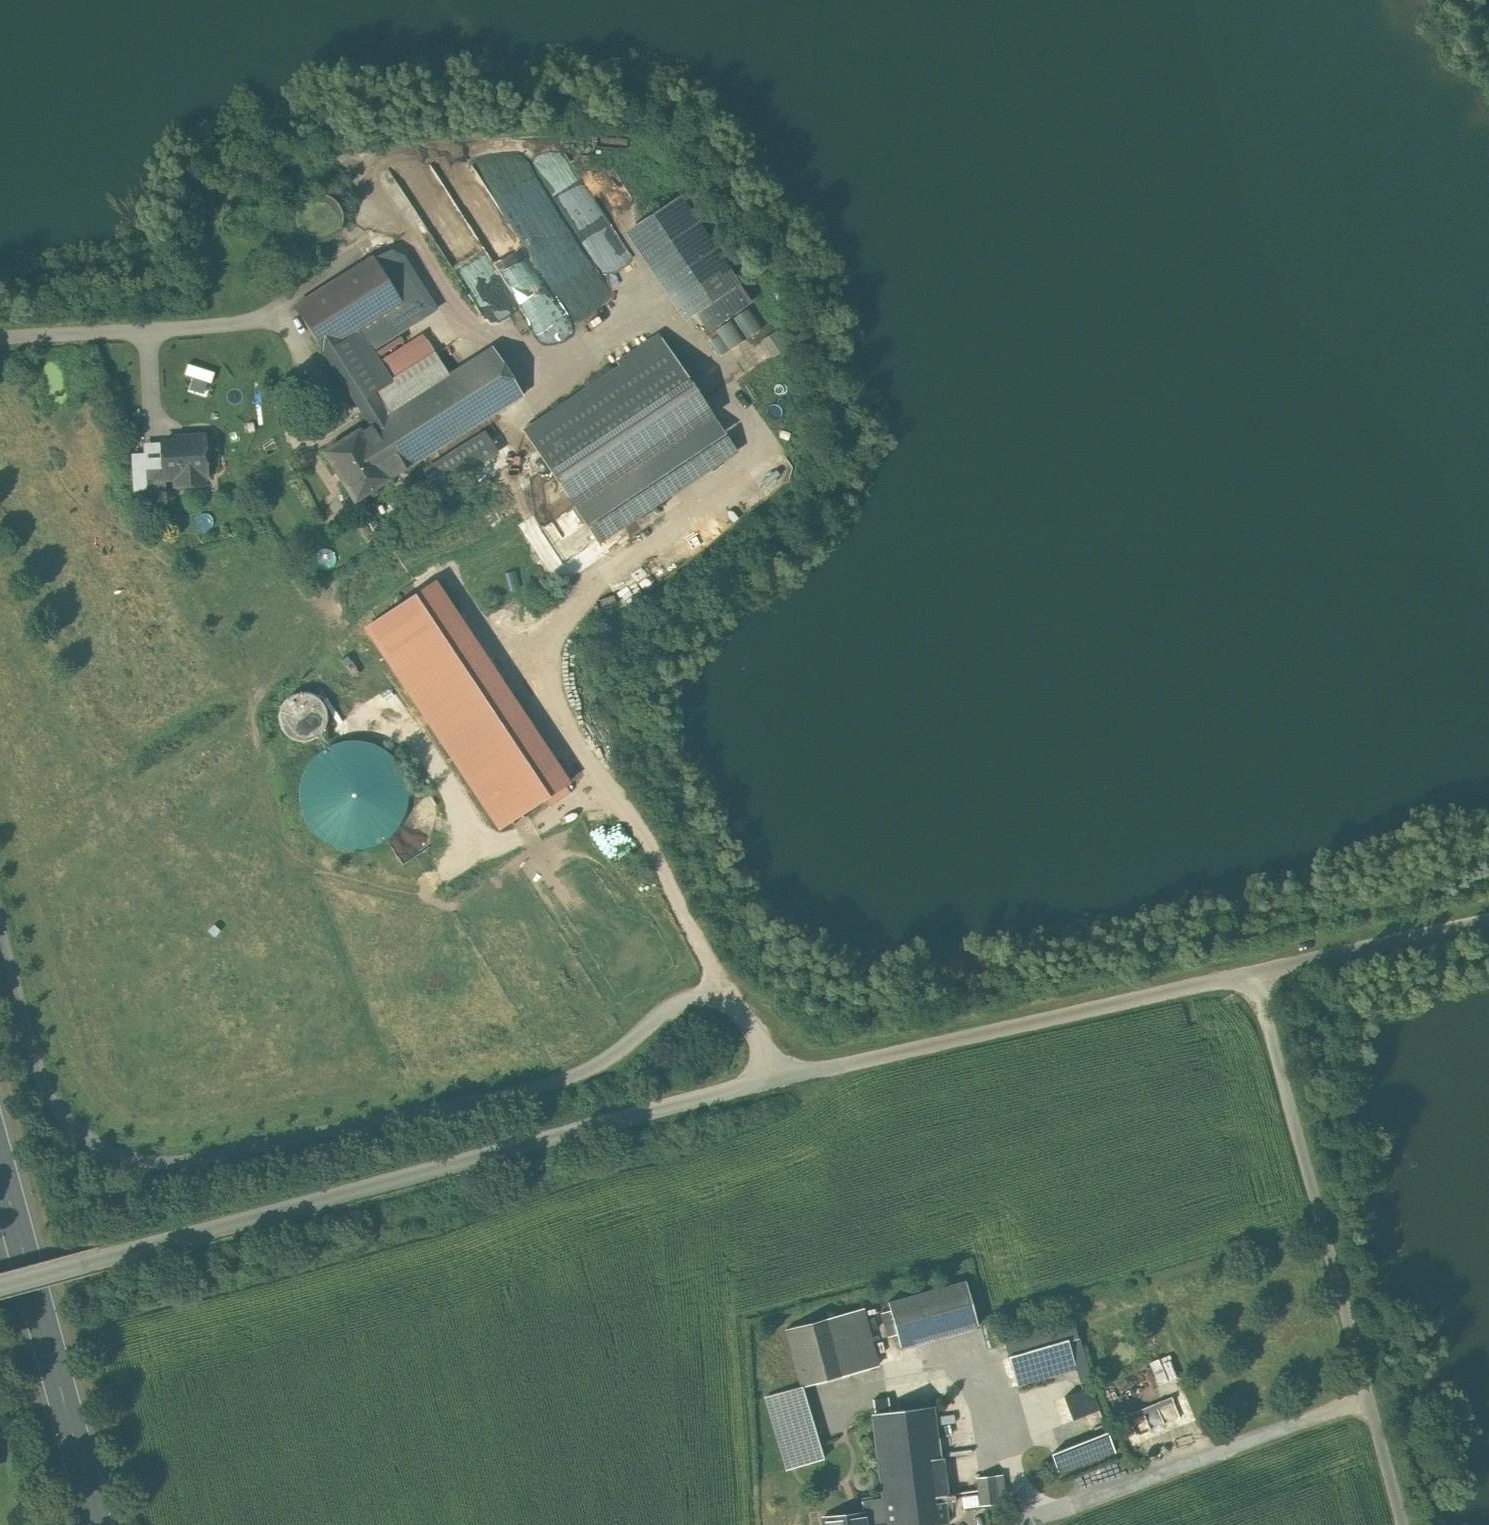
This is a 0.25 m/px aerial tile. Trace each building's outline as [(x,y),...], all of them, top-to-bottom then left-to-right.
[(427,157),(397,176),(481,310),(518,287),(507,269),(529,255),(480,178),(451,196),(427,157)] [(504,201),(523,243),(537,237),(542,246),(565,235),(541,184),(504,201)] [(736,284),(679,199),(639,226),(696,311),(736,284)] [(374,257),(295,306),(370,424),(376,420),(387,413),(383,407),(365,379),(340,340),(385,311),(401,301),(382,271),(374,257)] [(423,307),(395,263),(382,271),(401,301),(410,315),(423,307)] [(401,301),(385,311),(394,325),(410,315),(401,301)] [(731,350),(764,325),(750,307),(718,332),(731,350)] [(621,366),(525,430),(598,540),(734,450),(658,336),(619,362),(621,366)] [(427,340),(365,379),(383,407),(390,403),(381,389),(436,354),(427,340)] [(387,413),(376,420),(407,468),(454,438),(463,454),(495,434),(496,431),(488,417),(522,395),(492,347),(387,413)] [(370,424),(325,452),(355,500),(407,468),(376,420),(370,424)] [(204,436),(187,437),(187,441),(162,442),(163,468),(164,478),(165,478),(175,478),(176,486),(195,485),(195,477),(206,476),(204,436)] [(163,468),(146,469),(148,499),(166,498),(165,478),(164,478),(163,468)] [(570,781),(437,579),(366,625),(499,827),(570,781)] [(298,737),(336,724),(324,687),(285,700),(298,737)] [(422,814),(378,727),(294,769),(338,856),(422,814)] [(965,1281),(888,1302),(900,1347),(977,1325),(965,1281)] [(862,1309),(835,1316),(851,1373),(877,1366),(862,1309)] [(835,1316),(786,1330),(786,1329),(785,1329),(801,1387),(851,1373),(835,1316)] [(1068,1340),(1008,1357),(1017,1386),(1076,1369),(1068,1340)] [(1181,1415),(1175,1394),(1168,1396),(1165,1384),(1126,1394),(1133,1420),(1162,1412),(1164,1419),(1181,1415)] [(801,1387),(765,1397),(787,1469),(823,1459),(819,1445),(801,1387)] [(1091,1387),(1064,1396),(1072,1420),(1099,1411),(1091,1387)] [(872,1415),(882,1500),(883,1500),(886,1522),(886,1524),(940,1524),(948,1524),(934,1407),(872,1415)] [(1115,1453),(1107,1432),(1050,1454),(1058,1475),(1115,1453)] [(1002,1475),(977,1478),(980,1506),(1005,1503),(1002,1475)] [(824,1517),(825,1524),(866,1524),(886,1522),(883,1500),(882,1500),(862,1503),(863,1512),(824,1517)]
